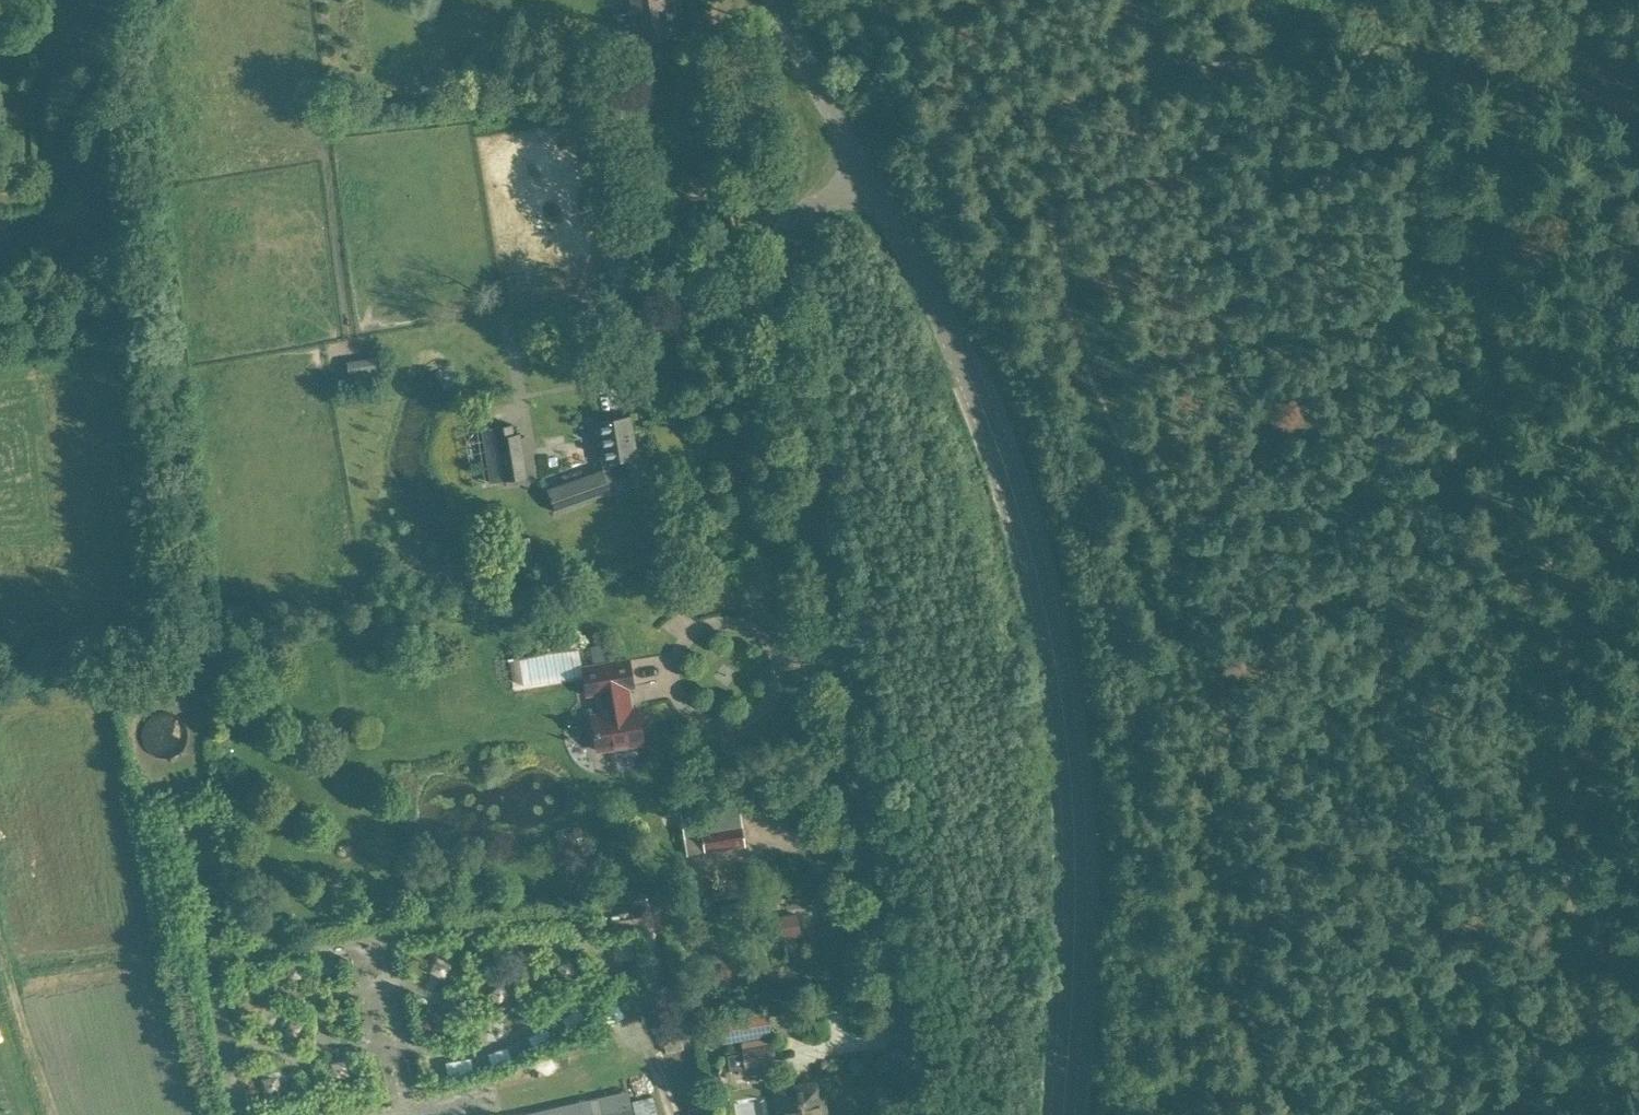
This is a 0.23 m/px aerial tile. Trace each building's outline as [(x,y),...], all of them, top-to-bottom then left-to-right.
[(631,12),(617,14),(620,40),(635,38),(636,40),(647,38),(647,41),(663,38),(663,36),(672,34),(669,16),(674,15),(671,0),(629,0),(631,12)] [(385,362),(354,363),(355,382),(386,381),(385,362)] [(611,491),(607,481),(629,473),(626,459),(638,457),(635,438),(632,439),(631,432),(633,431),(631,415),(595,420),(602,463),(603,463),(605,469),(603,469),(547,489),(555,511),(611,491)] [(503,480),(527,476),(520,432),(514,433),(512,423),(495,426),(503,480)] [(630,659),(581,667),(585,696),(596,695),(601,734),(591,735),(593,751),(644,743),(638,707),(632,708),(628,687),(634,686),(630,659)] [(156,718),(158,747),(189,744),(187,715),(156,718)] [(740,804),(680,814),(687,853),(746,844),(740,804)] [(784,940),(809,935),(805,915),(780,921),(784,940)] [(592,1007),(570,1023),(579,1036),(601,1021),(592,1007)] [(728,1050),(781,1039),(778,1024),(725,1035),(728,1050)] [(542,1052),(560,1043),(555,1031),(536,1039),(542,1052)] [(167,1042),(172,1061),(185,1058),(179,1038),(167,1042)] [(514,1049),(495,1056),(500,1070),(520,1063),(514,1049)] [(775,1064),(773,1049),(729,1056),(731,1071),(775,1064)] [(455,1079),(480,1077),(479,1063),(454,1064),(455,1079)] [(815,1101),(813,1083),(775,1090),(778,1109),(779,1114),(818,1114),(815,1101)]
